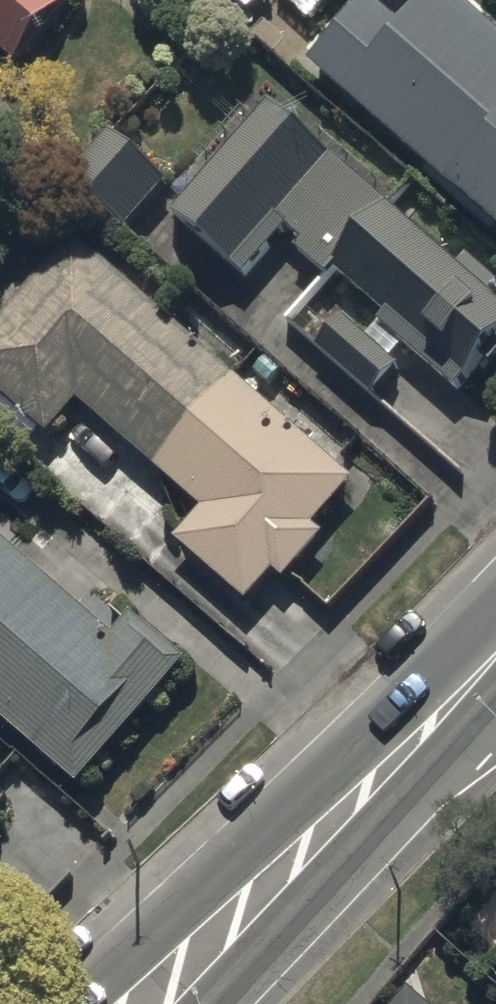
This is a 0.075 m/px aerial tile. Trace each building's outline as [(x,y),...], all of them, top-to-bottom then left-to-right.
[(60,0),(0,0),(0,58),(17,73),(71,10),(60,0)] [(311,68),(495,235),(495,29),(463,0),(430,0),(405,28),(375,0),(372,0),(311,68)] [(336,275),(388,318),(369,341),(346,322),(322,350),(379,398),(402,371),(394,365),(406,351),(458,395),(495,350),(495,301),(495,300),(495,287),(468,263),(461,271),(388,209),(267,106),(173,217),(249,282),(283,241),(331,281),(336,275)] [(174,184),(106,131),(65,184),(132,237),(174,184)] [(359,485),(76,234),(0,321),(0,395),(50,439),(80,406),(205,517),(181,544),(253,608),(276,581),(285,589),(329,539),(319,530),(359,485)] [(83,793),(193,668),(134,616),(124,628),(91,599),(84,607),(0,534),(0,720),(83,793)] [(399,1003),(421,1003),(408,993),(399,1003)]
